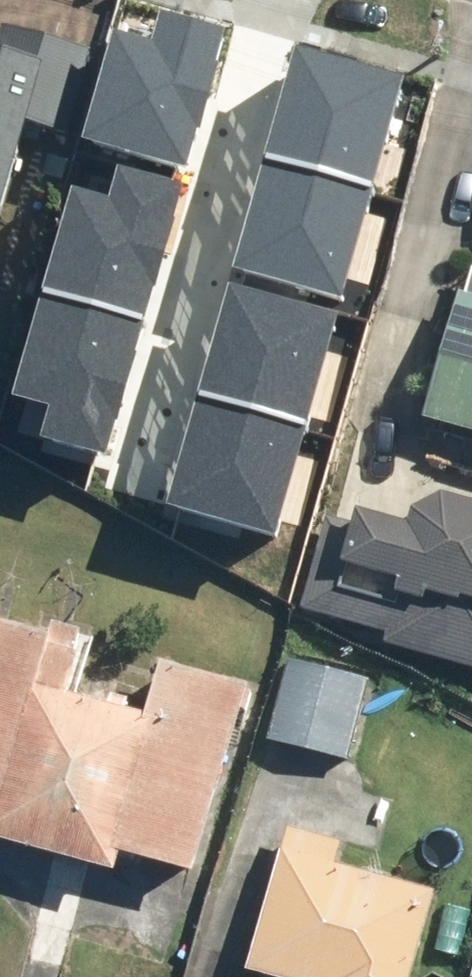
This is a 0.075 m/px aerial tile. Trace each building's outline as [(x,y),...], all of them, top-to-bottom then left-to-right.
[(28,121),(67,132),(89,53),(6,31),(1,51),(0,51),(0,223),(28,121)] [(282,119),(171,88),(128,241),(144,246),(139,262),(214,283),(219,265),(279,282),(317,145),(277,134),(282,119)] [(147,278),(82,260),(59,337),(124,356),(147,278)] [(207,284),(160,459),(273,489),(292,416),(331,426),(364,302),(320,290),(314,312),(207,284)] [(463,292),(426,418),(471,431),(471,295),(463,292)] [(63,348),(28,336),(12,381),(48,393),(63,348)] [(325,507),(265,490),(254,533),(313,549),(325,507)] [(399,493),(384,540),(364,534),(341,610),(471,650),(471,515),(399,493)] [(69,694),(80,654),(51,646),(54,635),(0,621),(0,841),(118,874),(124,854),(198,874),(250,686),(166,663),(151,716),(69,694)] [(371,677),(296,658),(275,741),(350,760),(371,677)] [(265,974),(264,976),(415,976),(439,890),(337,861),(342,843),(291,828),(251,970),(265,974)]
